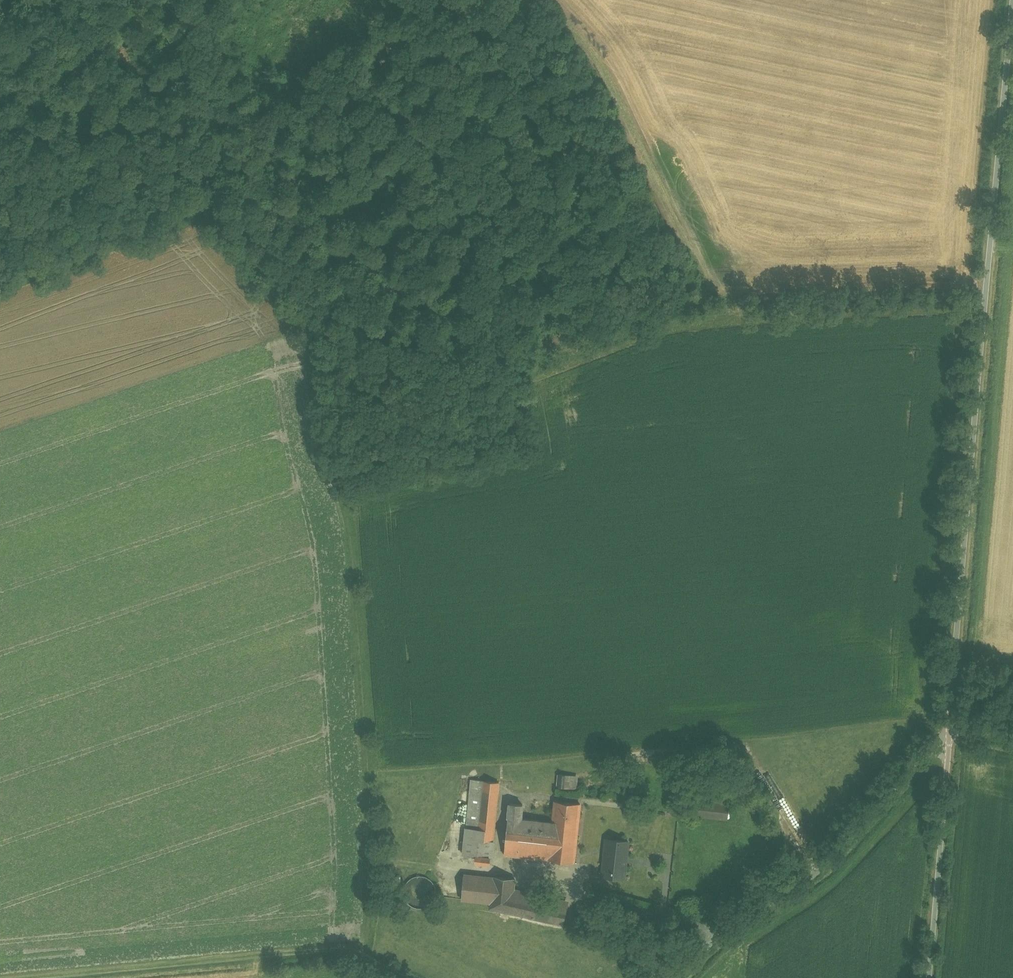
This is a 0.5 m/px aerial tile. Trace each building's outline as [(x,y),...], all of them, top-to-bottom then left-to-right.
[(566,774),(566,787),(580,788),(580,775),(566,774)] [(499,783),(472,780),(464,856),(492,858),(499,783)] [(553,822),(531,819),(530,832),(577,837),(581,803),(556,801),(553,822)] [(531,819),(522,818),(523,804),(511,803),(505,855),(574,863),(577,837),(530,832),(531,819)] [(725,807),(697,803),(696,813),(724,817),(725,807)] [(605,838),(604,877),(630,878),(631,839),(605,838)] [(493,878),(464,875),(462,899),(491,902),(493,877),(493,878)] [(515,879),(493,877),(491,902),(490,909),(563,925),(568,906),(514,894),(515,879)]
